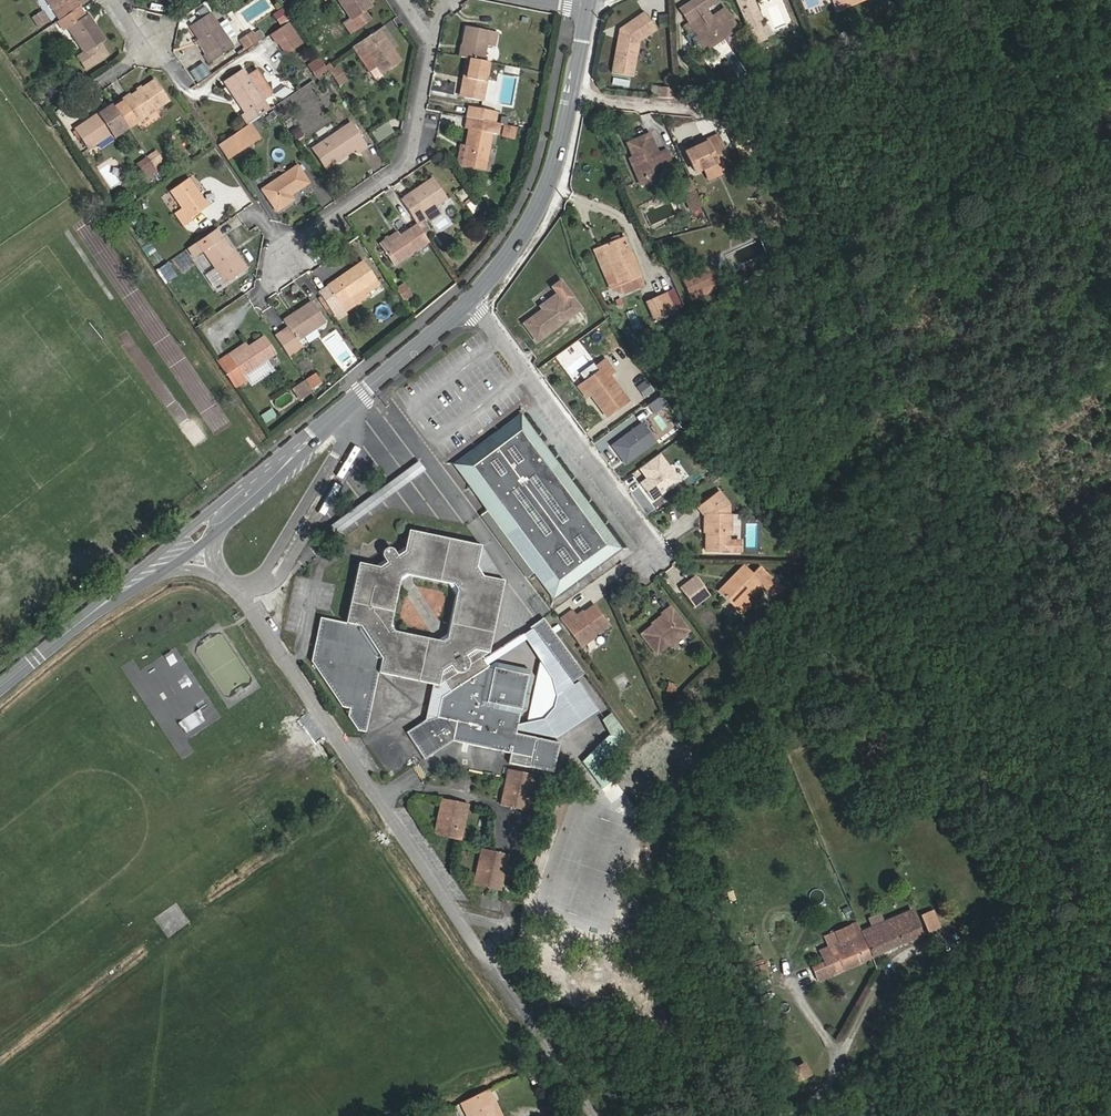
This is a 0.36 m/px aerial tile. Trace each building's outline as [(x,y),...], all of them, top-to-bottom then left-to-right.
[(76,14),(86,7),(82,0),(40,0),(50,15),(60,8),(68,19),(76,14)] [(346,25),(341,30),(346,38),(365,25),(359,17),(365,13),(356,0),(329,0),(346,25)] [(679,26),(692,16),(698,24),(702,21),(694,11),(704,3),(701,0),(685,0),(669,12),(679,26)] [(732,2),(751,46),(757,43),(753,35),(758,33),(754,24),(750,14),(753,12),(748,0),(735,0),(732,2)] [(839,0),(830,0),(836,14),(844,11),(839,0)] [(844,11),(864,3),(863,0),(839,0),(844,11)] [(68,19),(60,8),(50,15),(58,26),(68,19)] [(688,45),(696,56),(732,28),(717,9),(702,21),(698,24),(692,16),(679,26),(674,29),(681,38),(686,34),(692,42),(688,45)] [(86,22),(83,24),(76,14),(68,19),(58,26),(56,27),(62,37),(66,34),(83,60),(97,51),(102,48),(86,22)] [(635,45),(652,35),(641,16),(615,31),(611,57),(631,61),(635,45)] [(50,25),(45,17),(34,24),(40,32),(50,25)] [(285,27),(279,18),(279,17),(268,24),(275,34),(285,27)] [(207,20),(186,33),(208,68),(229,53),(224,45),(215,31),(207,20)] [(224,45),(231,41),(222,26),(215,31),(224,45)] [(301,48),(287,27),(269,40),(283,60),(301,48)] [(494,53),(497,40),(463,33),(457,64),(465,66),(479,68),(482,51),(494,53)] [(758,33),(753,35),(757,43),(762,41),(758,33)] [(396,69),(374,36),(348,53),(354,62),(362,57),(373,74),(379,82),(396,69)] [(252,48),(247,40),(237,47),(242,54),(252,48)] [(104,62),(97,51),(83,60),(75,65),(82,77),(104,62)] [(354,62),(366,79),(373,74),(362,57),(354,62)] [(202,63),(189,72),(197,82),(209,74),(202,63)] [(488,70),(479,68),(465,66),(457,104),(479,109),(488,70)] [(322,80),(314,68),(303,75),(311,87),(322,80)] [(332,90),(339,86),(330,72),(323,76),(332,90)] [(238,125),(244,133),(267,118),(245,85),(239,77),(220,90),(240,122),(238,125)] [(267,118),(273,114),(252,80),(245,85),(267,118)] [(150,86),(109,114),(123,136),(164,108),(150,86)] [(670,104),(669,94),(655,92),(654,103),(670,104)] [(107,112),(94,121),(107,142),(109,145),(123,136),(109,114),(107,112)] [(494,131),(496,119),(468,114),(466,125),(469,126),(494,131)] [(107,142),(94,121),(71,136),(84,157),(107,142)] [(463,172),(484,175),(491,140),(497,142),(499,132),(494,131),(469,126),(467,136),(470,137),(463,172)] [(290,131),(294,141),(302,138),(298,127),(290,131)] [(370,148),(388,136),(382,127),(364,139),(370,148)] [(506,133),(504,144),(515,146),(517,135),(506,133)] [(244,134),(214,154),(223,167),(253,147),(244,134)] [(365,158),(349,134),(311,159),(325,180),(355,160),(357,164),(365,158)] [(656,177),(661,175),(662,177),(670,173),(661,154),(653,158),(644,140),(641,142),(656,177)] [(736,157),(744,153),(737,140),(729,145),(736,157)] [(633,167),(629,169),(637,186),(656,177),(641,142),(624,149),(633,167)] [(708,182),(728,172),(715,143),(685,157),(693,175),(703,171),(708,182)] [(157,167),(152,159),(143,166),(149,173),(157,167)] [(139,180),(149,173),(143,166),(134,172),(139,180)] [(307,194),(295,177),(267,196),(281,217),(291,211),(288,207),(307,194)] [(682,198),(689,212),(699,207),(686,181),(677,184),(683,197),(682,198)] [(205,213),(187,184),(171,195),(183,212),(175,218),(185,231),(193,226),(190,223),(205,213)] [(432,191),(400,212),(417,236),(418,238),(428,232),(423,226),(434,219),(446,210),(432,191)] [(472,199),(465,204),(472,214),(479,209),(472,199)] [(430,236),(441,229),(434,219),(423,226),(428,232),(430,236)] [(418,238),(417,236),(400,248),(382,259),(393,276),(428,254),(418,238)] [(643,280),(625,240),(602,250),(620,290),(643,280)] [(232,285),(205,243),(178,262),(185,272),(193,267),(214,297),(232,285)] [(379,254),(382,259),(400,248),(396,243),(379,254)] [(593,253),(611,294),(620,290),(602,250),(593,253)] [(715,284),(705,265),(684,276),(693,295),(715,284)] [(166,284),(173,279),(166,270),(159,274),(166,284)] [(305,275),(297,280),(309,299),(317,293),(305,275)] [(345,286),(347,289),(327,302),(344,327),(351,321),(346,314),(374,295),(361,276),(345,286)] [(570,298),(560,284),(553,288),(558,294),(564,302),(570,298)] [(685,305),(678,291),(649,303),(655,317),(685,305)] [(564,302),(558,294),(541,307),(544,311),(524,325),(537,341),(579,309),(570,298),(564,302)] [(405,312),(411,308),(404,298),(398,302),(405,312)] [(333,334),(344,327),(327,302),(317,309),(333,334)] [(286,342),(273,350),(287,371),(299,362),(294,356),(324,336),(311,317),(282,336),(286,342)] [(246,360),(229,371),(226,367),(221,371),(237,396),(242,392),(240,389),(274,366),(262,349),(246,360)] [(246,360),(243,356),(226,367),(229,371),(246,360)] [(586,380),(582,383),(592,396),(608,418),(629,402),(610,377),(615,373),(604,358),(596,365),(599,370),(586,380)] [(586,380),(599,370),(596,365),(582,375),(586,380)] [(315,373),(290,389),(297,400),(322,384),(315,373)] [(646,380),(636,386),(643,399),(654,394),(646,380)] [(582,383),(578,386),(588,399),(592,396),(582,383)] [(320,400),(314,391),(305,397),(311,407),(320,400)] [(299,414),(311,407),(305,398),(293,405),(299,414)] [(619,547),(519,417),(456,465),(555,595),(619,547)] [(448,463),(497,429),(493,423),(444,457),(448,463)] [(629,454),(646,477),(666,463),(640,427),(617,445),(626,456),(629,454)] [(729,504),(719,490),(697,506),(701,512),(707,512),(706,549),(739,550),(739,540),(728,539),(729,504)] [(498,659),(493,662),(492,660),(489,655),(488,653),(491,650),(505,578),(483,574),(476,564),(480,544),(408,529),(404,552),(397,557),(393,552),(391,551),(389,550),(386,550),(384,552),(383,554),(382,556),(383,558),(386,565),(380,569),(357,565),(345,624),(320,618),(311,662),(342,706),(347,706),(349,709),(347,714),(358,730),(368,732),(380,674),(435,685),(441,686),(446,682),(453,692),(444,698),(440,716),(461,720),(458,740),(515,752),(514,761),(533,765),(539,736),(519,732),(520,728),(521,721),(523,713),(529,708),(535,675),(533,666),(498,659)] [(745,567),(719,591),(734,609),(745,598),(760,584),(773,597),(780,591),(761,569),(753,576),(745,567)] [(710,595),(697,577),(681,589),(695,607),(710,595)] [(556,607),(575,592),(570,586),(551,601),(556,607)] [(734,609),(739,614),(749,604),(745,598),(734,609)] [(611,625),(596,606),(579,619),(573,612),(563,620),(584,647),(611,625)] [(689,630),(672,607),(664,613),(666,616),(644,633),(659,653),(689,630)] [(558,737),(605,702),(541,616),(489,655),(492,660),(528,634),(555,670),(558,693),(555,704),(544,718),(521,721),(520,728),(558,737)] [(458,740),(461,720),(440,716),(444,698),(453,692),(446,682),(441,686),(435,685),(428,722),(412,733),(431,759),(458,740)] [(625,734),(611,714),(599,723),(609,737),(598,751),(605,760),(624,743),(625,734)] [(564,741),(539,736),(533,765),(558,769),(564,741)] [(534,798),(539,773),(514,769),(507,803),(522,806),(524,796),(534,798)] [(466,834),(470,798),(444,795),(438,831),(466,834)] [(532,808),(534,798),(524,796),(522,806),(532,808)] [(507,878),(512,854),(485,849),(478,883),(495,887),(497,877),(507,878)] [(505,889),(507,878),(497,877),(495,887),(505,889)] [(848,906),(841,909),(845,919),(853,916),(848,906)] [(872,957),(921,936),(910,912),(862,933),(872,957)] [(928,933),(938,929),(931,913),(921,918),(928,933)] [(809,968),(815,982),(872,957),(862,933),(846,940),(842,931),(831,936),(829,932),(820,936),(823,944),(813,949),(815,955),(819,963),(809,968)] [(964,932),(958,934),(963,946),(969,945),(964,932)] [(764,958),(753,960),(756,973),(767,971),(764,958)] [(792,1085),(810,1076),(804,1065),(787,1074),(792,1085)] [(492,1105),(498,1102),(490,1087),(460,1100),(467,1115),(470,1114),(471,1115),(497,1115),(492,1105)] [(498,1102),(492,1105),(497,1115),(504,1115),(498,1102)]
